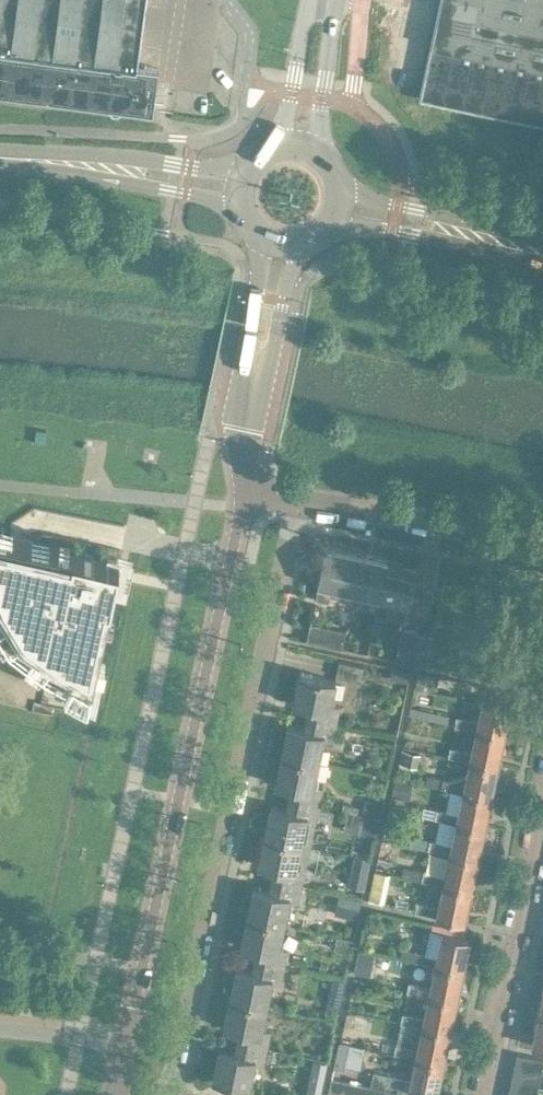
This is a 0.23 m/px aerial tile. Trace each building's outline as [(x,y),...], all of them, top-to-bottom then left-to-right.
[(108,106),(108,107),(109,108),(109,109),(110,110),(111,111),(112,112),(113,112),(114,112),(116,112),(118,111),(119,110),(119,109),(120,109),(120,107),(151,112),(157,69),(136,66),(145,0),(0,0),(0,92),(108,106)] [(435,62),(433,62),(426,94),(542,118),(542,0),(449,0),(435,62)] [(18,639),(49,660),(72,672),(90,681),(92,682),(97,657),(111,592),(118,560),(106,557),(33,542),(32,541),(10,537),(9,536),(7,536),(0,534),(0,610),(18,639)] [(326,550),(315,599),(327,601),(330,587),(359,594),(356,608),(377,613),(380,598),(388,561),(326,547),(325,549),(326,550)] [(388,561),(380,598),(395,602),(392,616),(405,618),(416,567),(388,561)] [(309,624),(306,642),(341,649),(345,631),(309,624)] [(401,630),(394,661),(410,664),(417,632),(395,628),(395,629),(401,630)] [(339,663),(336,676),(360,681),(363,668),(339,663)] [(409,671),(392,667),(389,679),(406,682),(409,671)] [(309,708),(307,718),(335,724),(339,707),(331,705),(336,681),(299,673),(292,703),(309,708)] [(434,691),(438,678),(438,677),(417,673),(414,687),(434,691)] [(509,704),(482,699),(478,721),(456,717),(454,725),(475,730),(502,735),(509,704)] [(288,725),(282,755),(317,763),(322,738),(332,740),(335,724),(307,718),(304,728),(288,725)] [(496,767),(502,735),(475,730),(471,753),(449,748),(447,757),(468,762),(469,761),(496,767)] [(401,751),(398,763),(416,768),(419,755),(401,751)] [(291,789),(289,799),(318,806),(321,789),(312,787),(317,763),(282,755),(275,785),(291,789)] [(489,798),(496,767),(469,761),(468,762),(464,784),(432,777),(430,786),(462,793),(489,798)] [(412,782),(394,778),(390,796),(408,799),(412,782)] [(489,798),(462,793),(457,815),(426,808),(424,817),(455,824),(482,830),(489,798)] [(270,807),(264,836),(309,847),(318,806),(289,799),(286,810),(270,807)] [(362,814),(379,817),(382,803),(364,800),(362,814)] [(388,807),(386,820),(397,822),(399,809),(388,807)] [(418,848),(448,855),(476,860),(482,830),(455,824),(450,846),(420,839),(418,848)] [(274,869),(271,880),(300,886),(309,847),(264,836),(258,866),(274,869)] [(426,872),(424,882),(442,886),(442,885),(469,891),(476,860),(448,855),(444,876),(426,872)] [(351,871),(367,875),(370,860),(354,856),(351,871)] [(253,887),(247,917),(282,925),(287,902),(297,903),(300,886),(271,880),(269,891),(253,887)] [(442,885),(442,886),(437,908),(416,903),(414,912),(462,923),(469,891),(442,885)] [(356,920),(360,900),(342,897),(338,916),(356,920)] [(283,968),(286,951),(277,949),(282,925),(247,917),(240,947),(256,951),(254,962),(283,968)] [(436,957),(414,952),(412,961),(434,966),(435,965),(461,971),(467,939),(441,934),(436,957)] [(350,953),(353,940),(336,937),(333,949),(350,953)] [(369,977),(374,955),(357,952),(353,974),(369,977)] [(279,985),(283,968),(254,962),(252,972),(235,969),(229,998),(265,1006),(270,983),(279,985)] [(428,997),(454,1002),(461,971),(435,965),(434,966),(430,988),(407,983),(406,992),(428,997)] [(454,1002),(428,997),(423,1019),(401,1014),(399,1023),(421,1028),(422,1027),(448,1033),(454,1002)] [(260,1030),(265,1006),(229,998),(223,1028),(239,1032),(237,1043),(266,1049),(269,1032),(260,1030)] [(325,1004),(322,1018),(335,1021),(338,1007),(325,1004)] [(538,1016),(531,1048),(542,1050),(542,1017),(538,1016)] [(415,1058),(442,1064),(448,1033),(422,1027),(421,1028),(417,1050),(394,1045),(393,1054),(415,1058)] [(331,1068),(343,1071),(348,1045),(336,1042),(331,1068)] [(262,1066),(266,1049),(237,1043),(234,1053),(218,1050),(211,1080),(248,1088),(253,1064),(262,1066)] [(513,1067),(540,1073),(542,1060),(516,1054),(513,1067)] [(383,1089),(386,1090),(387,1085),(409,1090),(408,1094),(409,1094),(425,1094),(426,1093),(435,1094),(442,1064),(415,1058),(410,1080),(372,1072),(369,1086),(370,1086),(383,1089)] [(510,1081),(537,1087),(540,1073),(513,1067),(510,1081)] [(309,1073),(304,1094),(319,1094),(323,1076),(309,1073)] [(330,1078),(327,1094),(340,1094),(343,1081),(330,1078)] [(340,1094),(354,1094),(357,1083),(343,1081),(340,1094)] [(512,1094),(535,1094),(537,1087),(510,1081),(507,1094),(512,1094)] [(354,1094),(368,1094),(370,1086),(369,1086),(357,1083),(354,1094)] [(368,1094),(382,1094),(383,1089),(370,1086),(368,1094)]
